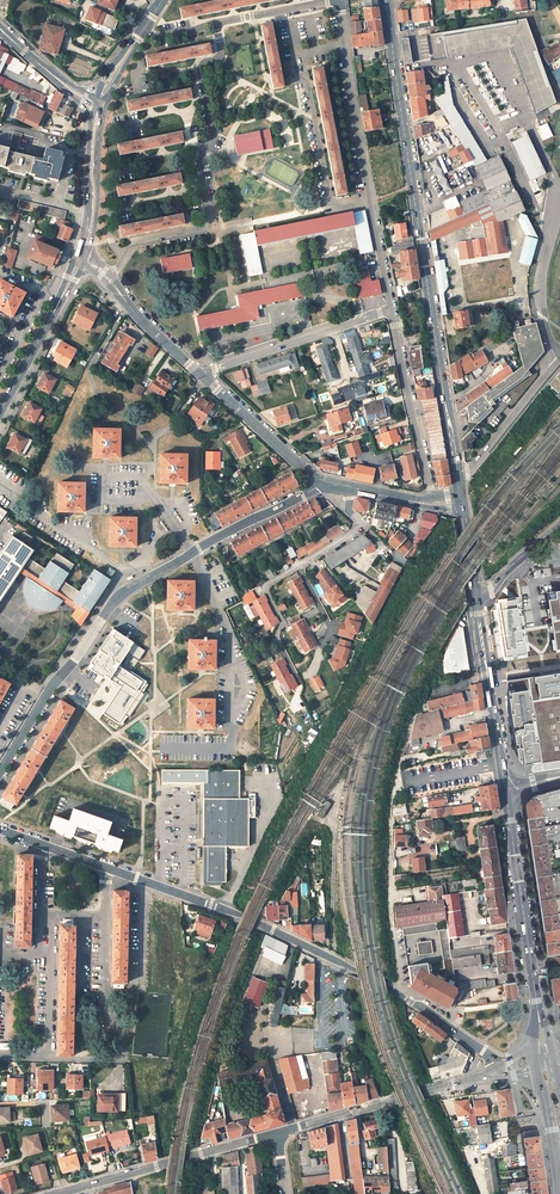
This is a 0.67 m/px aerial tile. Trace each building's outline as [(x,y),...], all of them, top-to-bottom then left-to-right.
[(112,9),(116,0),(98,0),(97,2),(112,9)] [(220,12),(258,4),(281,0),(226,0),(180,9),(182,20),(192,18),(220,12)] [(489,0),(446,0),(447,10),(456,9),(456,10),(490,7),(489,0)] [(536,11),(535,0),(514,0),(516,14),(533,11),(536,11)] [(87,6),(82,19),(99,26),(104,12),(87,6)] [(380,20),(378,11),(377,6),(367,7),(367,9),(363,9),(364,21),(366,21),(368,21),(380,20)] [(430,6),(409,8),(410,22),(431,21),(430,6)] [(104,14),(101,25),(112,28),(115,17),(104,14)] [(555,103),(525,19),(424,36),(428,60),(510,47),(533,114),(555,103)] [(47,20),(38,50),(57,56),(64,30),(60,28),(61,24),(47,20)] [(380,20),(368,21),(370,34),(381,32),(381,27),(380,20)] [(351,36),(362,35),(360,22),(350,23),(351,36)] [(261,26),(263,40),(270,77),(273,89),(283,87),(271,24),(261,26)] [(374,41),(374,47),(384,46),(383,44),(382,38),(381,32),(370,34),(368,34),(362,35),(351,36),(352,48),(362,47),(361,43),(374,41)] [(400,40),(403,64),(411,63),(408,38),(400,40)] [(546,63),(559,56),(559,48),(557,42),(539,51),(546,63)] [(163,64),(191,59),(208,56),(206,45),(146,57),(147,67),(163,64)] [(9,50),(6,49),(1,61),(2,62),(15,68),(20,71),(23,64),(18,62),(19,61),(12,57),(12,56),(7,54),(9,50)] [(315,86),(321,117),(327,152),(333,179),(336,196),(346,194),(322,68),(312,70),(315,86)] [(406,73),(408,89),(410,98),(422,96),(424,96),(423,92),(430,90),(429,86),(423,87),(421,75),(424,74),(425,79),(433,77),(428,70),(406,73)] [(0,76),(0,86),(13,92),(41,105),(45,97),(30,90),(29,91),(0,76)] [(486,161),(452,106),(449,94),(446,76),(441,77),(444,95),(434,96),(435,98),(441,110),(445,116),(462,145),(475,164),(476,166),(486,161)] [(128,112),(137,111),(176,103),(191,100),(189,90),(126,102),(128,112)] [(55,112),(57,107),(60,102),(61,99),(63,95),(56,92),(54,96),(51,94),(46,102),(50,104),(48,109),(55,112)] [(357,96),(360,112),(369,111),(365,94),(357,96)] [(410,98),(411,110),(413,122),(425,117),(422,96),(410,98)] [(24,119),(38,125),(44,113),(24,103),(16,119),(22,122),(24,119)] [(57,107),(55,112),(68,118),(72,109),(65,105),(62,110),(57,107)] [(434,113),(436,119),(445,116),(441,110),(434,113)] [(364,130),(379,128),(377,116),(379,116),(378,111),(361,114),(364,130)] [(38,125),(24,119),(22,122),(36,128),(38,125)] [(416,140),(430,134),(429,124),(414,126),(415,133),(416,140)] [(238,155),(274,148),(270,129),(234,136),(238,155)] [(543,174),(524,132),(507,139),(525,181),(543,174)] [(12,170),(50,180),(58,182),(61,169),(58,169),(61,153),(46,149),(43,161),(18,155),(22,135),(13,133),(9,150),(0,147),(0,164),(5,166),(4,168),(12,170)] [(133,153),(174,145),(183,143),(181,133),(118,146),(120,156),(133,153)] [(450,159),(456,155),(461,166),(464,164),(466,168),(475,164),(462,145),(447,153),(450,159)] [(487,190),(510,180),(499,155),(476,166),(487,190)] [(434,171),(441,192),(449,190),(444,173),(448,171),(443,156),(427,161),(431,172),(434,171)] [(466,180),(471,178),(465,168),(461,171),(466,180)] [(130,194),(172,186),(181,184),(179,174),(117,187),(118,197),(130,194)] [(429,229),(488,204),(509,195),(515,192),(510,180),(487,190),(457,204),(459,208),(449,212),(448,211),(446,211),(445,209),(427,216),(429,229)] [(521,205),(509,195),(488,204),(496,222),(502,222),(523,211),(521,205)] [(16,209),(58,219),(64,220),(66,212),(18,200),(16,209)] [(496,222),(488,204),(429,229),(431,242),(435,240),(468,225),(479,220),(481,225),(496,222)] [(21,211),(11,208),(8,218),(18,221),(21,211)] [(373,252),(364,211),(352,214),(351,213),(241,235),(249,276),(259,274),(261,274),(256,245),(354,225),(360,255),(365,254),(373,252)] [(134,235),(172,228),(183,225),(182,216),(119,228),(121,238),(134,235)] [(526,235),(537,238),(526,216),(518,220),(526,235)] [(68,222),(64,220),(58,219),(57,224),(59,224),(56,230),(61,232),(58,238),(67,242),(72,230),(67,228),(68,222)] [(468,225),(472,241),(485,239),(484,229),(502,226),(502,222),(496,222),(481,225),(479,220),(468,225)] [(394,226),(395,239),(407,238),(405,224),(394,226)] [(506,251),(502,226),(484,229),(485,239),(472,241),(457,243),(460,259),(506,251)] [(52,264),(55,266),(61,255),(56,253),(58,250),(44,244),(47,238),(38,234),(29,256),(33,258),(32,260),(51,267),(52,264)] [(521,264),(528,238),(526,237),(518,265),(521,266),(521,264)] [(398,253),(414,250),(412,238),(390,248),(392,254),(398,253)] [(530,266),(537,240),(528,238),(521,264),(530,266)] [(9,248),(2,265),(11,268),(17,251),(10,248),(9,248)] [(391,269),(401,267),(416,265),(414,253),(414,250),(398,253),(400,264),(390,265),(391,269)] [(163,273),(192,268),(189,254),(160,259),(163,273)] [(445,272),(445,269),(444,260),(439,261),(434,262),(439,294),(443,293),(445,290),(443,277),(446,276),(445,272)] [(418,279),(418,276),(416,265),(401,267),(401,272),(395,273),(396,277),(402,276),(403,282),(418,279)] [(359,299),(360,298),(381,294),(378,280),(371,282),(369,269),(354,272),(359,299)] [(20,302),(25,293),(0,280),(0,311),(12,317),(20,302)] [(196,317),(199,330),(258,319),(256,306),(305,296),(303,283),(263,290),(236,296),(238,309),(196,317)] [(73,323),(88,331),(97,314),(81,307),(73,323)] [(470,311),(452,314),(455,329),(472,327),(470,311)] [(543,351),(536,323),(531,324),(529,319),(524,320),(526,326),(512,329),(514,337),(516,342),(517,348),(520,357),(522,366),(524,374),(543,353),(543,351)] [(347,337),(353,354),(362,352),(354,329),(344,333),(345,338),(347,337)] [(486,354),(514,337),(512,329),(508,332),(482,347),(486,354)] [(102,364),(115,371),(119,365),(116,364),(129,344),(131,346),(134,340),(121,332),(118,338),(119,339),(107,359),(106,358),(102,364)] [(317,348),(322,364),(331,361),(326,344),(332,342),(332,340),(327,338),(321,340),(323,345),(317,348)] [(58,353),(54,360),(67,368),(76,351),(62,342),(56,352),(58,353)] [(150,358),(158,348),(150,343),(143,353),(150,358)] [(412,371),(423,369),(421,357),(423,356),(420,345),(409,347),(410,351),(408,351),(412,371)] [(452,380),(463,378),(462,375),(487,362),(480,351),(470,357),(469,355),(449,366),(451,373),(452,380)] [(367,369),(362,352),(353,354),(358,371),(367,369)] [(297,362),(294,353),(255,366),(258,375),(280,368),(288,365),(291,364),(293,369),(299,367),(297,362)] [(520,357),(516,360),(508,365),(505,362),(503,358),(491,365),(493,369),(500,366),(503,371),(455,403),(457,412),(466,406),(522,366),(520,357)] [(331,361),(322,364),(328,381),(336,378),(331,361)] [(524,374),(522,366),(466,406),(468,422),(469,422),(477,423),(495,406),(490,400),(520,380),(524,374)] [(241,381),(243,388),(250,385),(248,378),(249,378),(246,369),(233,373),(236,382),(239,381),(241,381)] [(546,385),(556,394),(559,390),(559,370),(546,385)] [(161,371),(155,380),(168,388),(175,378),(170,374),(169,376),(161,371)] [(44,380),(40,389),(49,394),(56,380),(44,374),(42,379),(44,380)] [(168,388),(155,380),(148,390),(157,395),(155,397),(160,400),(168,388)] [(363,381),(362,381),(349,385),(352,394),(365,390),(363,381)] [(137,394),(143,386),(137,382),(132,390),(137,394)] [(267,382),(257,386),(260,395),(270,392),(267,382)] [(422,400),(432,399),(430,388),(429,388),(426,389),(425,386),(425,383),(423,383),(415,384),(419,401),(422,400)] [(66,384),(65,388),(73,393),(75,388),(66,384)] [(352,394),(349,385),(336,389),(337,394),(331,396),(333,403),(340,401),(339,398),(352,394)] [(254,397),(260,395),(257,386),(250,388),(254,397)] [(71,397),(73,393),(65,388),(63,391),(64,391),(63,393),(71,397)] [(196,402),(192,406),(205,416),(213,404),(208,400),(207,402),(200,397),(197,402),(196,402)] [(427,422),(433,462),(445,460),(435,398),(432,399),(422,400),(424,422),(427,422)] [(367,423),(383,419),(382,414),(383,413),(382,406),(383,406),(382,400),(363,405),(367,423)] [(30,409),(26,418),(39,426),(45,417),(39,414),(42,409),(31,403),(28,408),(30,409)] [(198,426),(205,416),(192,406),(189,410),(190,411),(187,415),(194,420),(192,422),(198,426)] [(277,425),(289,420),(285,408),(272,412),(277,425)] [(340,423),(351,420),(347,408),(325,414),(328,426),(327,426),(328,432),(342,428),(340,423)] [(459,431),(461,440),(469,432),(473,428),(472,428),(477,423),(469,422),(459,431)] [(366,427),(353,430),(354,435),(367,432),(366,427)] [(94,429),(93,445),(92,459),(119,460),(120,430),(94,429)] [(243,439),(244,438),(239,429),(229,435),(233,443),(232,444),(241,461),(251,455),(245,443),(243,439)] [(399,429),(376,436),(378,442),(382,441),(384,446),(400,441),(398,436),(397,437),(396,435),(400,434),(399,429)] [(475,438),(469,432),(461,440),(462,450),(470,449),(469,443),(475,438)] [(15,440),(10,449),(19,454),(26,441),(15,434),(12,439),(15,440)] [(346,458),(360,453),(355,440),(341,445),(346,458)] [(414,449),(412,442),(406,445),(404,445),(405,451),(414,449)] [(219,462),(219,453),(207,453),(206,469),(219,469),(224,469),(224,462),(219,462)] [(160,455),(159,471),(159,483),(185,484),(187,455),(160,455)] [(399,458),(402,469),(418,465),(417,461),(412,462),(411,455),(399,458)] [(313,463),(317,467),(335,471),(337,464),(321,460),(313,463)] [(450,485),(448,476),(446,460),(445,460),(433,462),(439,487),(450,485)] [(345,467),(343,479),(370,483),(373,468),(352,464),(351,468),(345,467)] [(382,481),(396,477),(395,473),(393,465),(379,469),(382,481)] [(402,469),(404,480),(416,478),(414,470),(419,469),(418,465),(402,469)] [(232,473),(234,477),(242,473),(240,469),(232,473)] [(282,494),(286,492),(298,486),(291,473),(275,482),(282,494)] [(58,482),(57,500),(57,512),(84,513),(85,484),(58,482)] [(275,482),(260,490),(267,502),(282,494),(275,482)] [(260,490),(245,498),(252,510),(267,502),(260,490)] [(314,497),(296,507),(290,510),(298,523),(321,511),(314,497)] [(245,498),(230,506),(237,519),(252,510),(245,498)] [(353,508),(356,510),(365,512),(367,501),(356,499),(353,508)] [(393,516),(395,507),(376,503),(373,518),(378,519),(376,526),(381,527),(383,520),(392,522),(393,516)] [(230,506),(215,514),(221,527),(232,521),(237,519),(230,506)] [(395,507),(393,516),(412,519),(414,511),(395,507)] [(283,531),(298,523),(290,510),(275,518),(283,531)] [(424,512),(420,529),(430,530),(439,520),(436,515),(424,512)] [(221,527),(215,514),(214,514),(214,515),(208,519),(213,530),(220,526),(221,527)] [(110,517),(109,533),(109,546),(134,548),(136,518),(110,517)] [(275,518),(261,526),(268,539),(283,531),(275,518)] [(417,548),(432,531),(440,522),(439,520),(430,530),(420,529),(413,545),(417,548)] [(343,532),(343,533),(349,530),(347,527),(342,530),(339,525),(324,534),(327,539),(328,541),(343,532)] [(261,526),(245,534),(252,548),(268,539),(261,526)] [(383,538),(386,540),(394,532),(388,529),(385,536),(383,538)] [(386,540),(396,550),(406,559),(410,562),(434,532),(432,531),(417,548),(413,545),(396,529),(394,532),(386,540)] [(323,559),(330,568),(371,543),(368,538),(370,537),(366,531),(363,535),(323,559)] [(8,587),(11,587),(12,586),(13,585),(14,583),(14,582),(15,580),(14,579),(19,572),(27,578),(36,584),(35,586),(34,588),(34,592),(36,595),(39,598),(43,600),(47,600),(50,610),(53,609),(56,607),(58,606),(60,604),(62,601),(65,597),(88,612),(109,580),(94,570),(84,584),(82,586),(81,588),(82,588),(79,593),(62,582),(73,565),(56,553),(45,570),(30,560),(23,569),(21,568),(33,551),(31,549),(32,539),(22,533),(14,538),(11,536),(0,553),(0,600),(8,587)] [(252,548),(245,534),(239,537),(230,542),(231,544),(237,554),(238,556),(252,548)] [(313,541),(309,543),(314,551),(324,545),(322,542),(316,546),(313,541)] [(305,557),(314,551),(309,543),(304,547),(306,552),(303,554),(305,557)] [(237,554),(231,544),(224,548),(230,558),(237,554)] [(296,556),(291,547),(286,550),(291,559),(296,556)] [(406,559),(396,550),(390,561),(392,562),(377,591),(364,586),(355,602),(366,622),(406,559)] [(106,573),(112,577),(115,572),(110,568),(106,573)] [(329,603),(332,607),(337,603),(338,604),(343,600),(340,595),(342,594),(340,592),(338,590),(329,576),(328,577),(322,569),(315,574),(321,582),(319,583),(326,592),(325,593),(331,601),(329,603)] [(299,583),(302,581),(299,576),(287,583),(302,610),(314,604),(311,598),(308,600),(299,583)] [(35,586),(36,584),(27,578),(25,582),(24,584),(23,588),(23,590),(24,593),(25,597),(26,599),(28,602),(29,604),(32,606),(34,608),(37,609),(40,610),(44,611),(47,610),(50,610),(47,600),(43,600),(39,598),(36,595),(34,592),(34,588),(35,586)] [(167,610),(194,610),(194,582),(167,581),(167,610)] [(267,628),(276,623),(278,622),(277,619),(276,617),(275,617),(272,611),(270,613),(267,607),(268,606),(266,601),(266,600),(267,600),(266,597),(264,595),(257,599),(251,590),(244,594),(241,596),(245,605),(253,601),(254,605),(249,608),(254,617),(259,614),(261,618),(258,620),(260,625),(264,623),(267,628)] [(548,593),(557,653),(559,653),(559,591),(548,593)] [(529,657),(520,596),(494,600),(503,661),(529,657)] [(65,597),(62,601),(76,610),(71,617),(79,625),(88,612),(65,597)] [(275,605),(278,610),(282,608),(282,607),(284,606),(282,601),(275,605)] [(358,635),(363,617),(347,614),(345,624),(342,623),(339,636),(354,640),(355,635),(358,635)] [(297,616),(288,622),(289,625),(299,618),(297,616)] [(296,636),(305,652),(317,646),(315,641),(313,641),(311,635),(308,637),(306,631),(309,630),(306,624),(303,619),(291,625),(293,630),(289,632),(292,638),(296,636)] [(132,639),(114,627),(89,665),(121,686),(103,714),(122,726),(150,683),(132,671),(147,649),(132,639)] [(462,630),(458,628),(444,655),(444,657),(447,661),(443,666),(443,675),(469,671),(462,630)] [(345,666),(352,643),(340,639),(334,658),(328,660),(334,673),(345,666)] [(188,669),(214,669),(215,640),(188,640),(188,669)] [(276,675),(285,692),(297,686),(294,681),(291,682),(283,665),(286,664),(283,658),(271,665),(274,670),(271,671),(274,676),(276,675)] [(505,682),(507,694),(506,694),(507,702),(508,702),(509,710),(509,715),(510,715),(512,727),(513,736),(515,745),(514,745),(515,750),(517,762),(522,761),(523,766),(524,769),(530,768),(530,767),(534,767),(534,768),(540,767),(541,773),(559,770),(559,673),(555,674),(554,673),(551,674),(551,675),(537,677),(534,677),(505,682)] [(319,675),(314,678),(320,687),(324,685),(319,675)] [(314,678),(310,680),(315,690),(320,687),(314,678)] [(4,694),(9,684),(0,679),(0,701),(4,694)] [(480,683),(469,685),(473,700),(482,698),(480,683)] [(462,703),(473,700),(470,691),(460,694),(462,703)] [(419,713),(462,703),(460,694),(427,702),(428,703),(417,703),(419,713)] [(187,728),(214,728),(214,699),(187,698),(187,728)] [(484,709),(482,698),(473,700),(462,703),(419,713),(414,726),(409,738),(441,732),(438,718),(444,717),(444,718),(474,710),(484,709)] [(60,700),(50,718),(35,742),(21,764),(10,783),(2,796),(15,804),(73,709),(64,703),(60,700)] [(484,724),(484,720),(478,721),(478,725),(469,726),(470,730),(471,733),(468,734),(468,731),(448,735),(440,737),(441,746),(450,744),(456,743),(469,740),(471,740),(488,736),(486,727),(486,724),(484,724)] [(467,753),(469,753),(489,749),(489,743),(488,740),(488,736),(471,740),(472,743),(473,748),(471,749),(467,750),(467,753)] [(457,749),(456,743),(450,744),(441,746),(443,753),(457,749)] [(207,782),(207,770),(161,770),(161,782),(207,782)] [(239,770),(207,770),(207,782),(206,798),(203,798),(203,837),(206,837),(206,846),(206,882),(225,882),(225,870),(226,846),(248,846),(248,818),(249,798),(239,798),(239,770)] [(498,808),(496,794),(495,789),(495,784),(479,787),(480,792),(478,793),(475,795),(476,796),(473,796),(474,802),(479,801),(481,801),(482,807),(480,807),(471,809),(471,805),(429,811),(431,818),(452,815),(489,810),(498,808)] [(559,792),(559,793),(555,794),(551,795),(547,796),(543,797),(532,800),(532,802),(530,802),(528,804),(528,805),(527,805),(526,807),(527,810),(543,807),(547,806),(559,803),(559,792)] [(445,802),(444,794),(425,797),(427,808),(446,805),(445,802)] [(2,799),(1,802),(7,805),(6,807),(12,810),(15,805),(2,799)] [(331,803),(326,800),(317,815),(321,818),(331,803)] [(405,813),(403,801),(393,803),(392,809),(392,813),(393,816),(405,813)] [(54,814),(49,828),(118,852),(123,839),(108,833),(112,820),(74,807),(69,819),(54,814)] [(529,830),(543,828),(542,817),(528,819),(527,819),(529,830)] [(433,832),(431,818),(415,820),(418,837),(425,836),(424,833),(433,832)] [(476,828),(479,848),(495,846),(493,835),(492,825),(476,828)] [(543,828),(529,830),(531,846),(546,844),(545,839),(549,839),(549,835),(559,833),(559,825),(543,828)] [(455,838),(457,851),(465,850),(464,837),(455,838)] [(531,846),(536,877),(550,875),(546,844),(531,846)] [(481,862),(497,860),(496,853),(495,846),(479,848),(481,862)] [(30,947),(31,855),(17,854),(16,946),(30,947)] [(409,872),(423,871),(422,857),(408,857),(409,872)] [(498,867),(497,860),(481,862),(483,877),(499,875),(498,867)] [(407,883),(405,874),(393,875),(394,884),(407,883)] [(485,889),(501,886),(500,881),(499,875),(483,877),(485,889)] [(536,877),(538,890),(553,888),(551,880),(555,880),(555,878),(551,878),(550,875),(536,877)] [(426,900),(426,903),(443,901),(442,895),(440,886),(427,888),(429,900),(426,900)] [(503,903),(501,886),(485,889),(484,889),(487,909),(488,909),(489,917),(484,917),(485,924),(506,921),(503,903)] [(554,898),(553,888),(538,890),(539,900),(554,898)] [(113,890),(112,983),(126,983),(128,891),(127,891),(113,890)] [(290,899),(289,892),(289,891),(285,891),(281,899),(290,899)] [(442,895),(443,901),(446,921),(447,927),(448,935),(449,935),(449,938),(464,936),(458,893),(442,895)] [(557,914),(554,898),(539,900),(542,916),(557,914)] [(279,919),(278,906),(278,900),(270,901),(270,906),(265,907),(266,919),(279,919)] [(446,921),(443,901),(426,903),(394,907),(396,928),(401,927),(436,922),(446,921)] [(278,906),(279,919),(286,919),(286,905),(278,906)] [(559,929),(557,914),(542,916),(544,931),(559,929)] [(199,915),(194,928),(211,934),(215,921),(199,915)] [(311,940),(311,925),(311,924),(297,924),(297,916),(290,916),(290,920),(291,930),(299,935),(311,940)] [(436,922),(401,927),(403,934),(437,929),(436,922)] [(57,1055),(72,1056),(75,925),(72,925),(63,925),(60,925),(57,1055)] [(323,925),(311,925),(311,940),(323,941),(323,925)] [(447,927),(437,928),(442,959),(426,961),(454,977),(453,970),(452,958),(451,951),(449,938),(449,935),(448,935),(447,927)] [(559,929),(544,931),(546,943),(559,941),(559,929)] [(452,958),(487,953),(494,952),(510,950),(509,941),(508,933),(493,936),(495,948),(483,950),(482,946),(451,951),(452,958)] [(263,956),(281,965),(286,956),(287,945),(266,934),(261,947),(264,949),(263,951),(265,952),(263,956)] [(430,939),(416,941),(418,954),(432,952),(430,939)] [(546,943),(548,955),(559,954),(559,941),(546,943)] [(513,971),(510,950),(494,952),(496,967),(492,968),(493,974),(513,971)] [(488,964),(487,953),(452,958),(453,970),(488,964)] [(408,986),(447,1007),(449,1004),(456,991),(454,977),(426,961),(407,964),(408,973),(410,982),(408,986)] [(313,1002),(314,964),(305,964),(305,979),(304,979),(304,984),(307,985),(306,994),(300,994),(300,1002),(313,1002)] [(244,1003),(257,1008),(266,982),(253,978),(244,1003)] [(468,990),(494,986),(494,980),(485,981),(484,979),(456,983),(457,991),(453,999),(457,1001),(458,1000),(463,990),(468,990)] [(553,992),(559,991),(559,990),(559,979),(551,980),(552,986),(553,992)] [(515,983),(503,985),(505,996),(502,997),(502,1001),(518,999),(515,983)] [(469,998),(468,990),(463,990),(458,1000),(459,1000),(469,998)] [(279,1014),(289,1015),(289,1013),(288,1011),(287,1009),(286,1007),(284,1005),(281,1004),(279,1014)] [(446,1034),(439,1030),(416,1013),(411,1020),(422,1028),(439,1041),(446,1034)] [(445,1063),(438,1065),(436,1066),(440,1079),(460,1074),(469,1052),(455,1042),(449,1052),(448,1056),(445,1063)] [(313,1053),(324,1095),(341,1091),(340,1083),(335,1050),(313,1053)] [(299,1055),(293,1056),(299,1079),(305,1078),(299,1055)] [(443,1055),(438,1065),(445,1063),(448,1056),(443,1055)] [(308,1089),(305,1078),(299,1079),(293,1056),(278,1058),(288,1092),(303,1088),(304,1090),(308,1089)] [(266,1060),(252,1064),(256,1076),(267,1112),(263,1115),(225,1125),(226,1131),(227,1139),(237,1136),(284,1122),(266,1060)] [(256,1076),(252,1064),(217,1073),(218,1084),(219,1086),(256,1076)] [(432,1081),(440,1079),(436,1066),(427,1068),(432,1081)] [(52,1090),(53,1070),(36,1069),(36,1076),(38,1076),(38,1089),(52,1090)] [(350,1074),(351,1081),(355,1103),(361,1101),(368,1099),(366,1085),(358,1087),(355,1073),(350,1074)] [(81,1090),(82,1075),(67,1075),(67,1089),(81,1090)] [(21,1095),(22,1080),(7,1079),(7,1095),(21,1095)] [(351,1081),(340,1083),(341,1091),(343,1106),(349,1104),(355,1103),(351,1081)] [(366,1085),(368,1099),(373,1098),(380,1096),(373,1081),(365,1082),(366,1085)] [(514,1114),(511,1099),(510,1089),(503,1090),(495,1091),(499,1116),(514,1114)] [(341,1091),(324,1095),(328,1110),(335,1108),(343,1106),(341,1091)] [(125,1112),(126,1096),(117,1096),(117,1098),(104,1097),(104,1095),(98,1095),(97,1111),(125,1112)] [(476,1124),(475,1116),(474,1113),(469,1114),(467,1100),(454,1102),(456,1116),(468,1114),(470,1125),(476,1124)] [(474,1108),(486,1106),(485,1100),(473,1101),(474,1108)] [(67,1106),(51,1106),(51,1112),(53,1112),(53,1121),(68,1121),(67,1106)] [(487,1114),(486,1106),(474,1108),(474,1113),(475,1116),(487,1114)] [(0,1108),(0,1123),(9,1123),(8,1121),(14,1121),(13,1113),(8,1113),(8,1108),(0,1108)] [(154,1115),(146,1116),(147,1124),(155,1123),(154,1115)] [(91,1121),(90,1116),(84,1116),(85,1126),(103,1124),(103,1120),(91,1121)] [(361,1167),(360,1164),(359,1156),(354,1118),(345,1121),(355,1193),(364,1193),(361,1167)] [(226,1131),(225,1125),(224,1119),(211,1123),(216,1142),(221,1140),(219,1133),(226,1131)] [(362,1130),(364,1138),(374,1136),(374,1134),(379,1133),(377,1127),(378,1127),(376,1120),(363,1123),(364,1130),(362,1130)] [(216,1142),(211,1123),(204,1125),(200,1139),(209,1136),(211,1143),(216,1142)] [(324,1127),(326,1145),(329,1175),(330,1180),(343,1179),(336,1124),(324,1127)] [(476,1125),(479,1144),(491,1143),(488,1124),(476,1125)] [(326,1145),(324,1127),(313,1130),(308,1131),(310,1147),(315,1146),(315,1148),(318,1148),(318,1146),(326,1145)] [(516,1139),(538,1136),(537,1130),(523,1132),(523,1134),(516,1135),(516,1139)] [(104,1135),(105,1137),(107,1146),(112,1145),(112,1148),(129,1143),(125,1131),(109,1135),(109,1134),(104,1135)] [(24,1138),(26,1146),(28,1145),(31,1155),(41,1152),(37,1135),(24,1138)] [(519,1154),(526,1153),(540,1151),(539,1142),(538,1136),(516,1139),(519,1154)] [(109,1151),(107,1146),(105,1137),(86,1143),(90,1156),(109,1151)] [(385,1143),(388,1193),(397,1193),(394,1139),(385,1139),(385,1143)] [(144,1162),(149,1161),(157,1158),(155,1142),(141,1145),(144,1162)] [(361,1167),(364,1193),(388,1193),(385,1143),(377,1143),(379,1176),(368,1177),(367,1166),(361,1167)] [(244,1149),(248,1164),(247,1164),(249,1193),(260,1193),(258,1172),(262,1172),(259,1145),(244,1149)] [(501,1157),(506,1156),(516,1155),(514,1145),(500,1148),(501,1157)] [(227,1154),(218,1156),(220,1164),(221,1164),(222,1180),(218,1180),(218,1191),(222,1191),(222,1193),(238,1193),(238,1166),(241,1165),(237,1151),(227,1154)] [(540,1151),(526,1153),(528,1168),(543,1166),(541,1157),(540,1151)] [(59,1160),(62,1172),(79,1168),(75,1155),(59,1160)] [(485,1175),(495,1173),(493,1158),(483,1160),(485,1175)] [(413,1162),(408,1162),(406,1162),(409,1193),(416,1193),(413,1162)] [(30,1167),(36,1185),(48,1182),(45,1173),(44,1173),(42,1164),(30,1167)] [(543,1166),(528,1168),(530,1181),(545,1179),(544,1172),(543,1166)] [(0,1176),(0,1184),(1,1187),(2,1186),(4,1193),(5,1193),(16,1191),(12,1173),(0,1176)] [(488,1187),(497,1186),(495,1173),(485,1175),(487,1187),(488,1187)] [(329,1175),(300,1178),(301,1187),(330,1184),(330,1180),(329,1175)] [(210,1181),(199,1179),(199,1184),(193,1183),(192,1193),(209,1193),(210,1181)] [(545,1179),(530,1181),(509,1184),(510,1189),(531,1186),(532,1193),(547,1193),(545,1179)] [(131,1189),(131,1184),(126,1185),(125,1183),(122,1184),(118,1185),(120,1193),(133,1193),(131,1189)] [(118,1185),(113,1186),(110,1187),(109,1190),(107,1191),(108,1193),(120,1193),(118,1185)] [(488,1187),(489,1193),(499,1193),(497,1186),(488,1187)]
